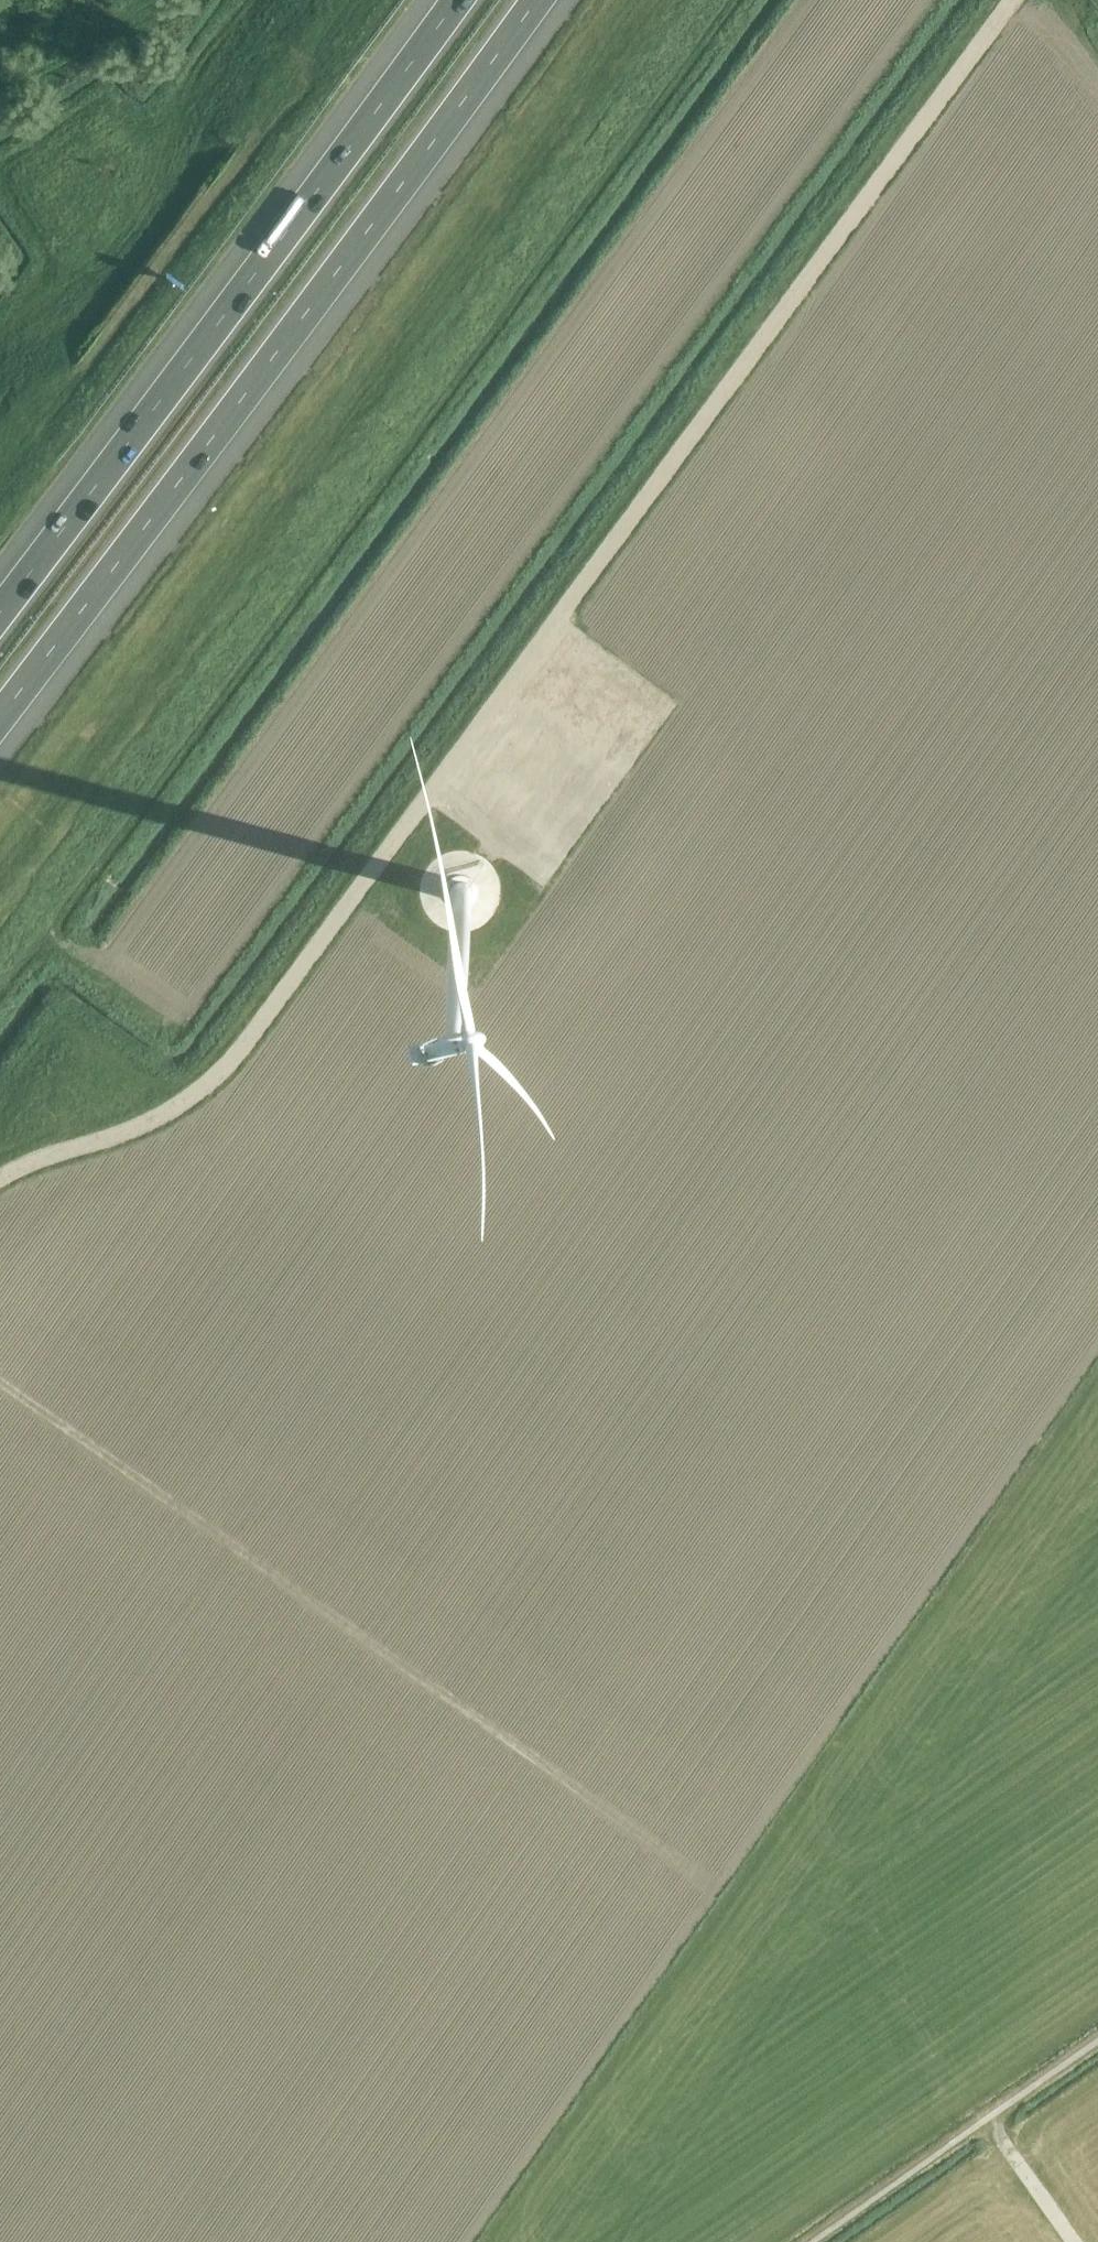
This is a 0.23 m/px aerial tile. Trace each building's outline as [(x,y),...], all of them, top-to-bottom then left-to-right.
[(444,885),(443,891),(445,899),(449,904),(455,908),(462,909),(468,907),(473,903),(477,898),(478,891),(476,884),(472,878),(467,875),(460,874),(454,875),(448,879),(444,885)]
